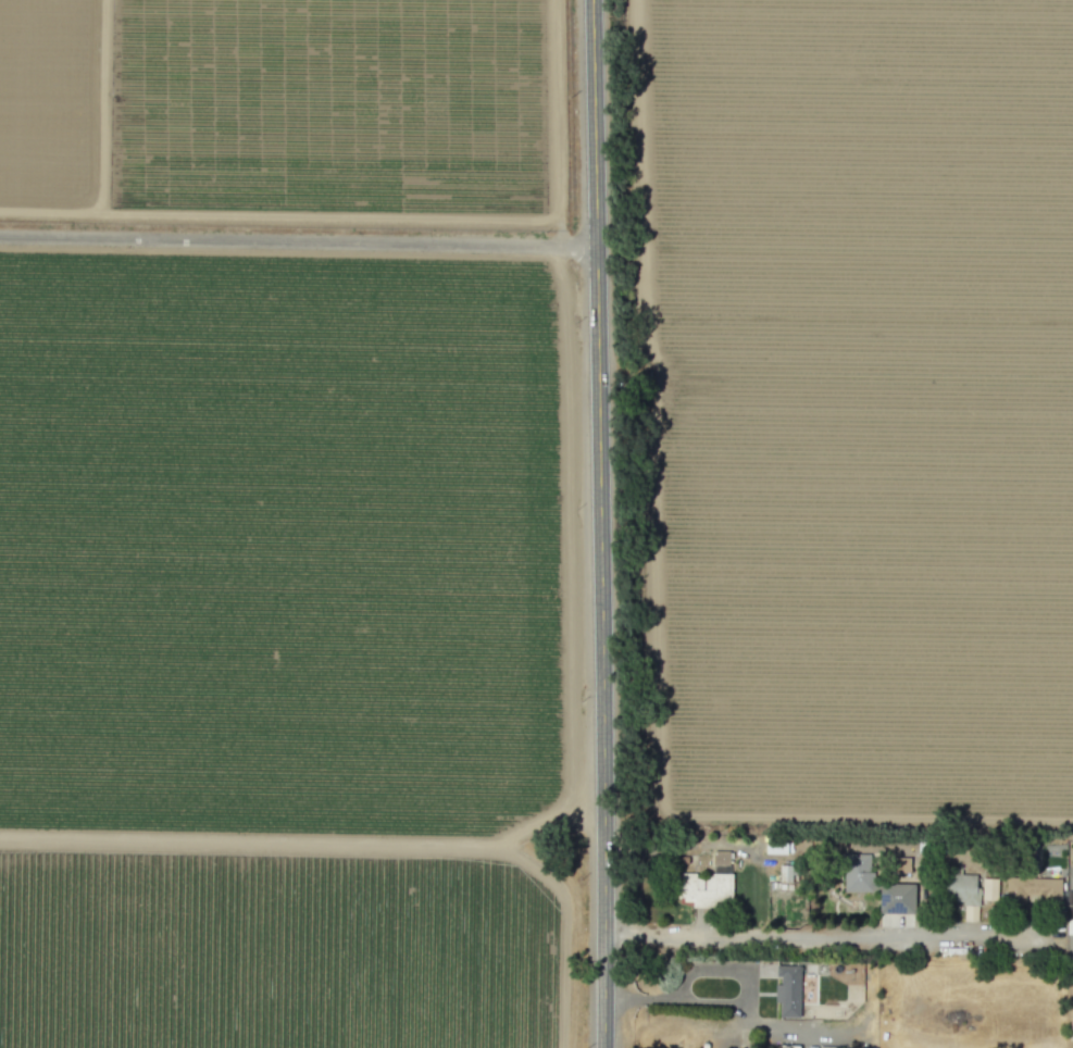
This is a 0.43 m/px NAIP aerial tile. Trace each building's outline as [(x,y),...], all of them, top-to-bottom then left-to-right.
[(786,854),(786,836),(765,836),(765,854),(786,854)] [(712,865),(729,866),(729,851),(713,851),(712,865)] [(844,892),(876,892),(875,882),(881,882),(880,872),(869,872),(869,853),(843,854),(844,892)] [(909,873),(909,858),(891,857),(891,873),(909,873)] [(963,921),(978,921),(978,874),(961,874),(961,866),(952,866),(952,872),(944,872),(943,901),(963,901),(963,921)] [(732,875),(695,874),(695,873),(676,873),(676,900),(692,900),(692,906),(731,906),(732,875)] [(1040,896),(1040,903),(1060,903),(1060,878),(1006,877),(1005,905),(1024,905),(1024,895),(1040,896)] [(982,900),(997,901),(997,879),(982,878),(982,900)] [(915,884),(879,884),(878,913),(914,914),(915,884)] [(775,1001),(781,1001),(781,1015),(799,1015),(800,962),(776,963),(776,975),(781,975),(781,984),(775,984),(775,1001)]
